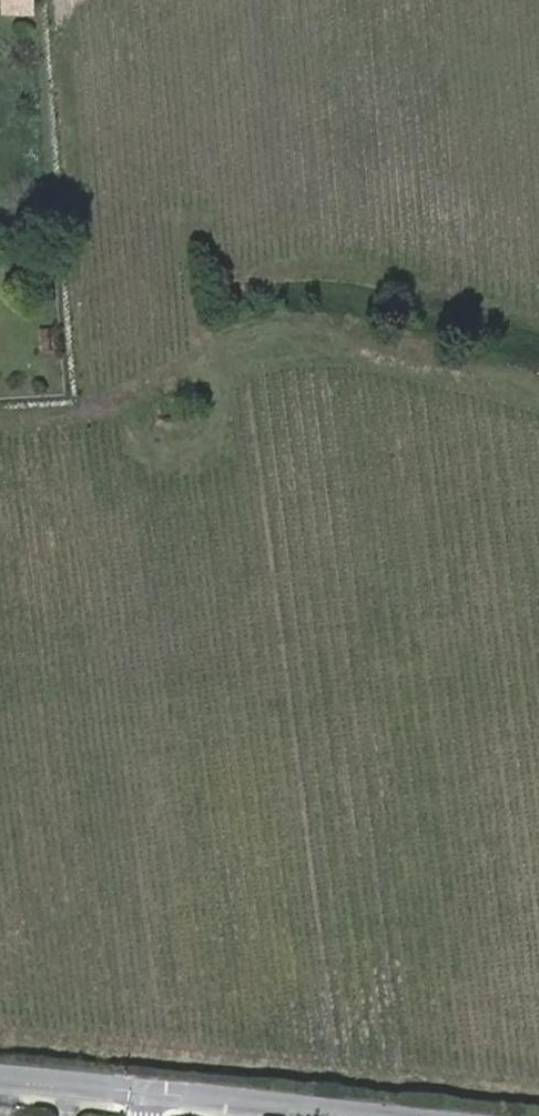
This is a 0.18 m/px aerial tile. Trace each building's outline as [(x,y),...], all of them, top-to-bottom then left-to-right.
[(29,0),(18,0),(4,1),(5,26),(30,24),(29,0)]
